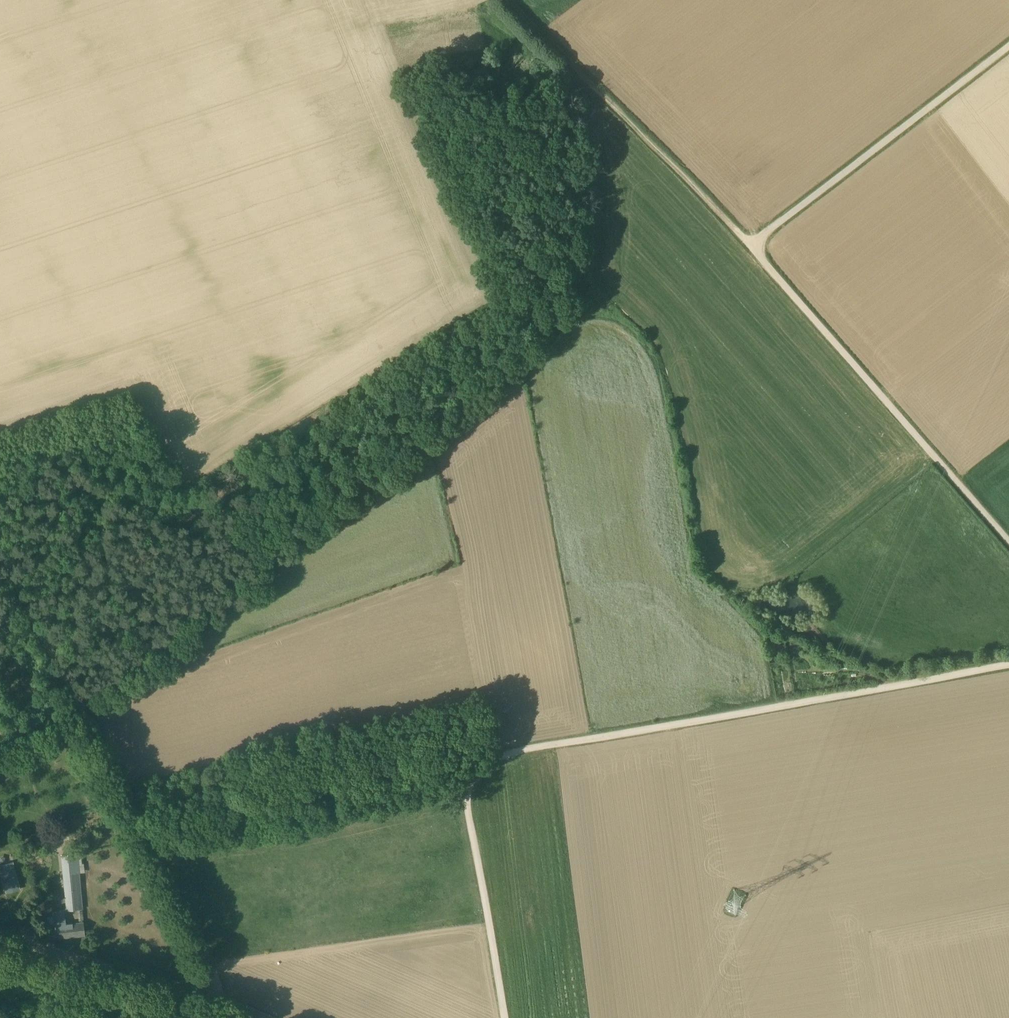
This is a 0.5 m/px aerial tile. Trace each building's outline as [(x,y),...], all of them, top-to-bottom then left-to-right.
[(776,652),(775,643),(769,644),(767,645),(769,653),(776,652)] [(77,854),(64,855),(68,891),(69,891),(70,909),(82,908),(77,854)] [(0,865),(0,868),(1,873),(3,884),(4,884),(6,893),(20,889),(13,862),(0,865)] [(84,922),(66,924),(65,910),(53,911),(56,938),(85,936),(84,922)]
